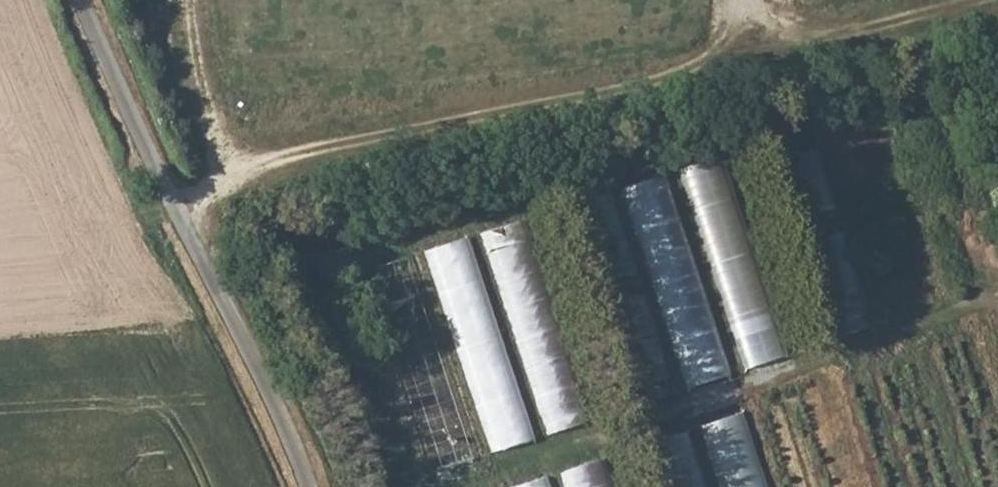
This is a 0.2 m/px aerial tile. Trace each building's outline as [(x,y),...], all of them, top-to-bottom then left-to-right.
[(688,165),(741,369),(781,358),(727,155),(688,165)] [(630,185),(687,388),(731,376),(673,173),(630,185)] [(618,192),(594,198),(645,383),(669,376),(618,192)] [(525,220),(487,231),(548,430),(586,419),(525,220)] [(429,248),(432,263),(476,254),(473,239),(429,248)] [(415,254),(373,268),(394,332),(436,318),(415,254)] [(749,411),(706,423),(724,486),(771,486),(749,411)] [(481,456),(469,418),(426,431),(438,469),(481,456)] [(694,429),(662,439),(676,486),(711,486),(694,429)] [(566,469),(571,486),(617,486),(608,457),(566,469)] [(514,486),(555,486),(551,475),(514,486)]
